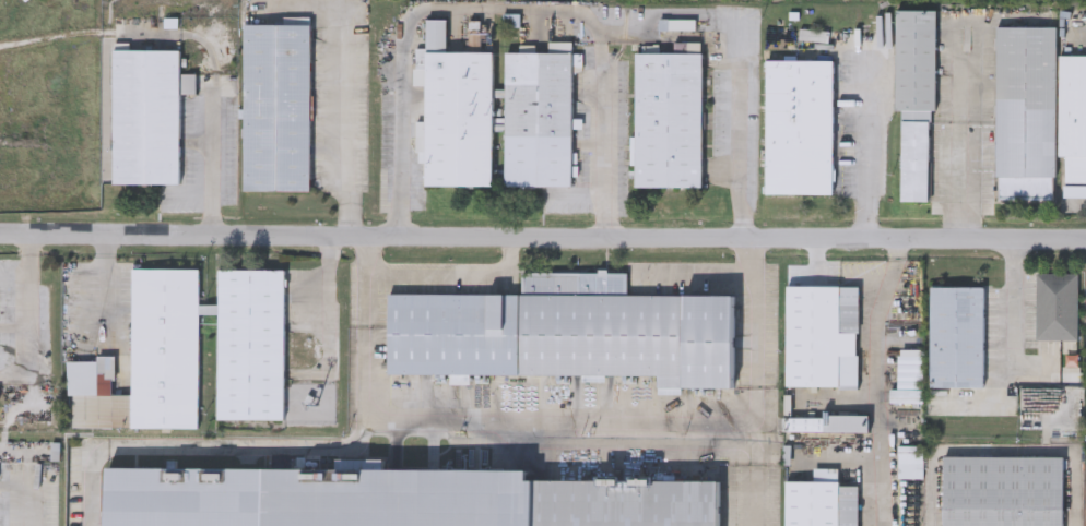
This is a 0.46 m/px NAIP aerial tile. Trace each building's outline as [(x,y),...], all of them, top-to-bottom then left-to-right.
[(937,9),(936,108),(933,107),(932,200),(901,200),(902,108),(896,108),(897,9),(937,9)] [(311,189),(244,189),(244,23),(311,23),(311,189)] [(996,198),(996,25),(1055,25),(1055,198),(996,198)] [(572,186),(504,184),(505,129),(494,129),(493,184),(425,183),(425,84),(416,84),(416,50),(494,50),(494,87),(505,87),(505,50),(550,51),(550,40),(574,40),(572,186)] [(180,92),(179,182),(113,182),(113,48),(180,48),(180,72),(197,72),(197,92),(180,92)] [(703,51),(703,186),(636,186),(636,50),(703,51)] [(1060,53),(1085,53),(1085,182),(1065,181),(1066,155),(1060,155),(1060,53)] [(766,192),(767,59),(834,59),(834,192),(766,192)] [(1064,183),(1085,183),(1085,195),(1064,195),(1064,183)] [(198,426),(69,426),(69,359),(97,360),(97,355),(114,355),(114,393),(132,393),(132,268),(199,268),(199,304),(219,304),(219,268),(285,268),(284,418),(217,418),(217,313),(199,313),(198,426)] [(389,292),(522,292),(522,271),(628,271),(628,295),(734,295),(734,387),(658,387),(658,373),(389,373),(389,292)] [(1037,338),(1037,272),(1077,272),(1077,338),(1037,338)] [(787,385),(787,285),(859,285),(859,386),(787,385)] [(930,286),(984,286),(984,386),(930,386),(930,286)] [(789,415),(869,415),(869,430),(789,430),(789,415)] [(1064,455),(1063,525),(943,525),(944,455),(1064,455)] [(720,479),(720,525),(107,525),(107,465),(530,468),(530,478),(720,479)] [(859,483),(858,525),(786,525),(786,479),(815,479),(815,467),(839,467),(839,483),(859,483)]
